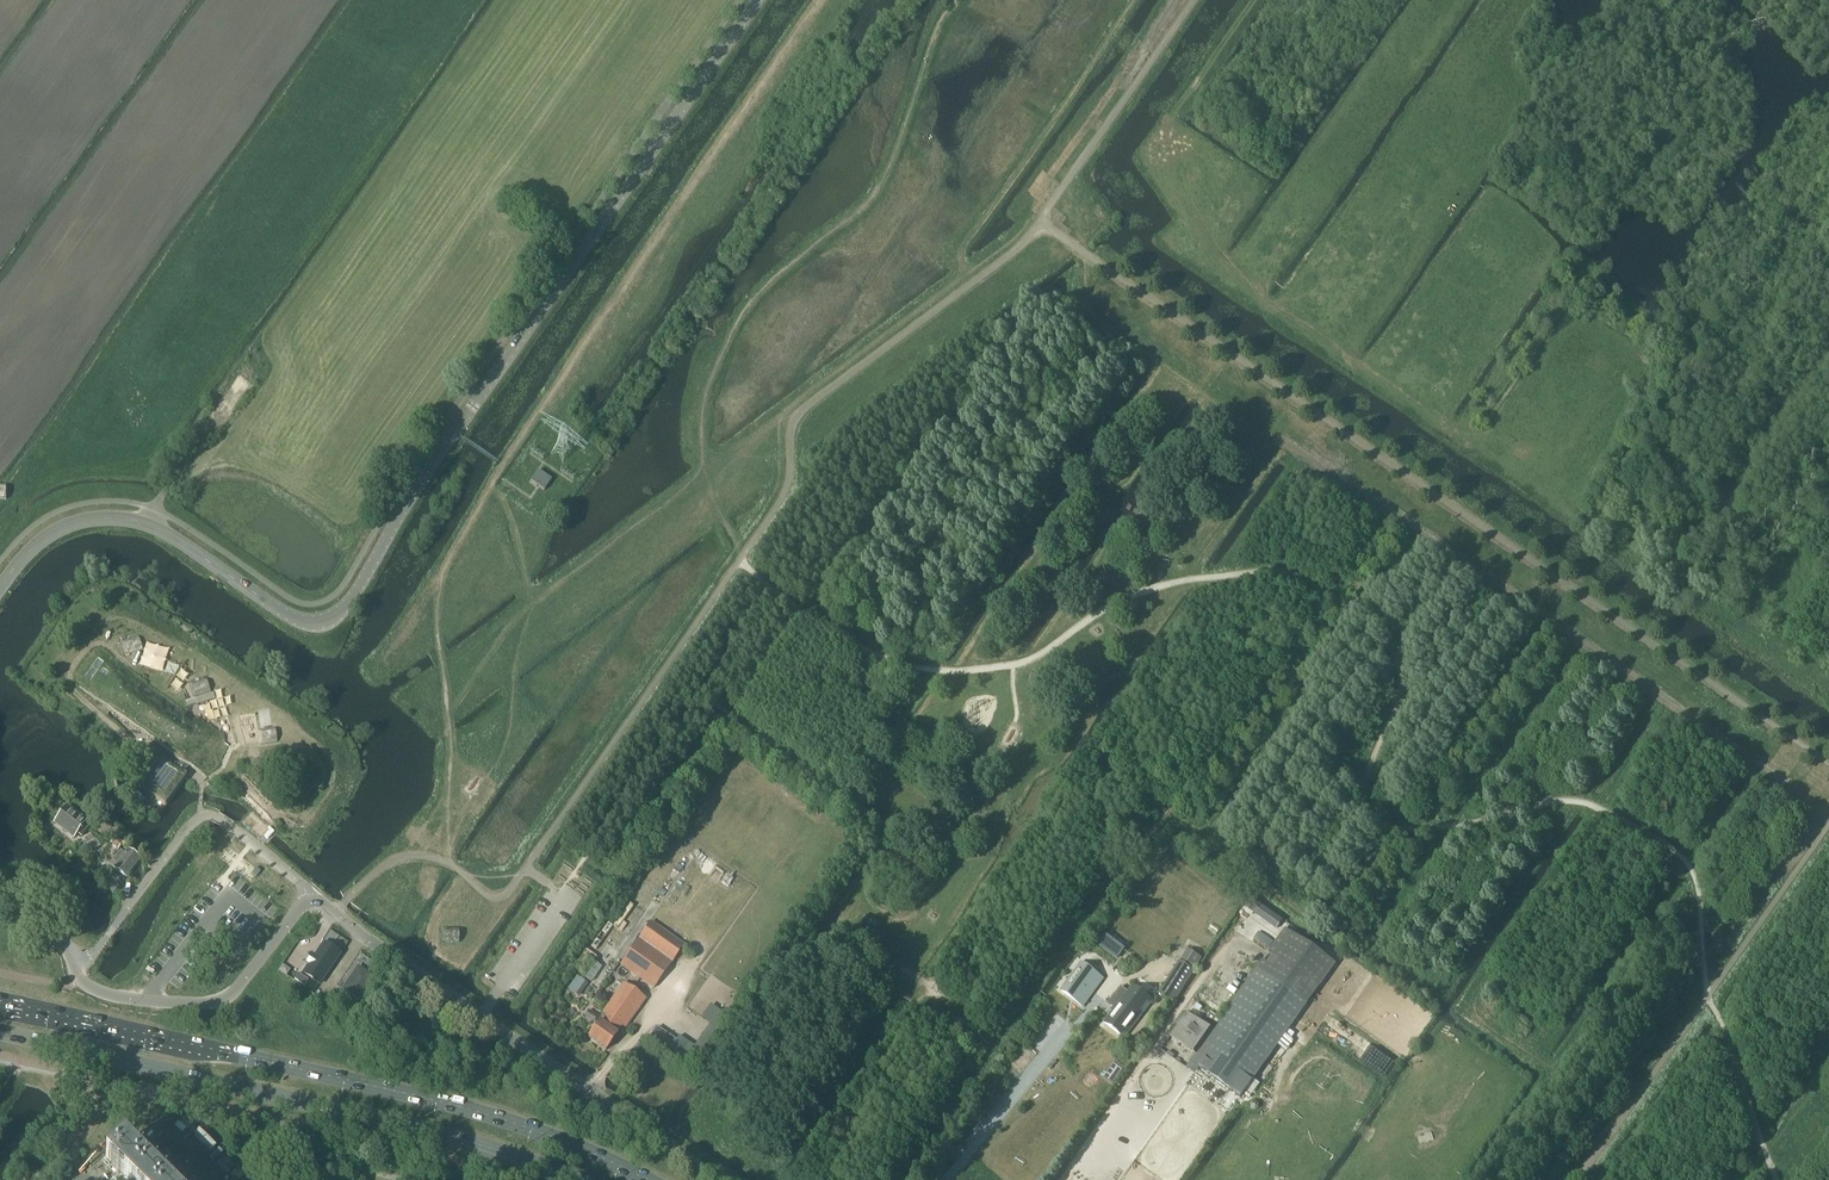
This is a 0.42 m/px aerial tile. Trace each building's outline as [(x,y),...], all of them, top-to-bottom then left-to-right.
[(551,481),(538,472),(531,483),(544,492),(551,481)] [(120,642),(125,656),(142,650),(138,636),(120,642)] [(188,685),(193,698),(210,693),(206,679),(188,685)] [(257,731),(259,745),(277,742),(275,728),(257,731)] [(136,786),(143,791),(151,796),(151,795),(156,799),(155,800),(163,805),(164,806),(165,806),(166,805),(186,777),(186,776),(186,775),(185,774),(158,754),(157,754),(156,754),(155,754),(154,755),(135,783),(135,784),(135,785),(136,786)] [(55,823),(75,838),(77,834),(81,837),(90,826),(66,807),(55,823)] [(90,835),(84,839),(88,844),(94,840),(90,835)] [(122,844),(115,838),(110,844),(118,850),(122,844)] [(109,866),(126,878),(139,861),(128,852),(125,855),(120,851),(109,866)] [(107,890),(113,895),(118,888),(118,887),(117,888),(112,884),(108,890),(107,890)] [(1277,929),(1277,928),(1282,922),(1248,897),(1243,904),(1250,909),(1257,914),(1264,919),(1270,924),(1277,929)] [(859,928),(874,934),(880,922),(865,916),(859,928)] [(620,965),(653,988),(683,945),(651,922),(620,965)] [(1263,960),(1212,1031),(1195,1055),(1190,1062),(1213,1078),(1223,1086),(1240,1098),(1273,1051),(1307,1003),(1313,995),(1310,993),(1315,986),(1319,988),(1335,965),(1284,929),(1268,953),(1279,960),(1274,968),(1263,960)] [(443,943),(459,943),(459,930),(443,930),(443,943)] [(1098,946),(1117,960),(1125,950),(1106,936),(1098,946)] [(314,970),(309,978),(319,985),(341,953),(330,946),(321,960),(313,954),(306,964),(314,970)] [(1158,995),(1174,1005),(1195,972),(1179,962),(1158,995)] [(1062,991),(1082,1006),(1102,980),(1081,964),(1062,991)] [(344,990),(361,1002),(378,978),(360,967),(344,990)] [(298,974),(297,975),(294,980),(304,987),(308,981),(298,974)] [(588,1038),(605,1051),(621,1028),(624,1030),(645,1000),(622,984),(603,1012),(606,1015),(600,1023),(600,1022),(588,1038)] [(1104,1023),(1124,1038),(1152,1002),(1143,995),(1146,991),(1143,989),(1140,993),(1132,987),(1128,991),(1123,988),(1115,999),(1113,998),(1108,1005),(1114,1009),(1104,1023)] [(326,1002),(337,1009),(344,998),(334,991),(326,1002)] [(338,1010),(347,1017),(352,1011),(342,1004),(338,1010)] [(1194,1055),(1195,1055),(1212,1031),(1211,1031),(1210,1032),(1204,1028),(1205,1026),(1187,1013),(1183,1019),(1181,1018),(1176,1024),(1178,1026),(1170,1036),(1172,1038),(1172,1039),(1177,1043),(1178,1042),(1193,1052),(1195,1054),(1194,1055)] [(949,1030),(965,1032),(966,1019),(950,1017),(949,1030)] [(123,1142),(105,1160),(124,1179),(123,1179),(161,1179),(123,1142)]
